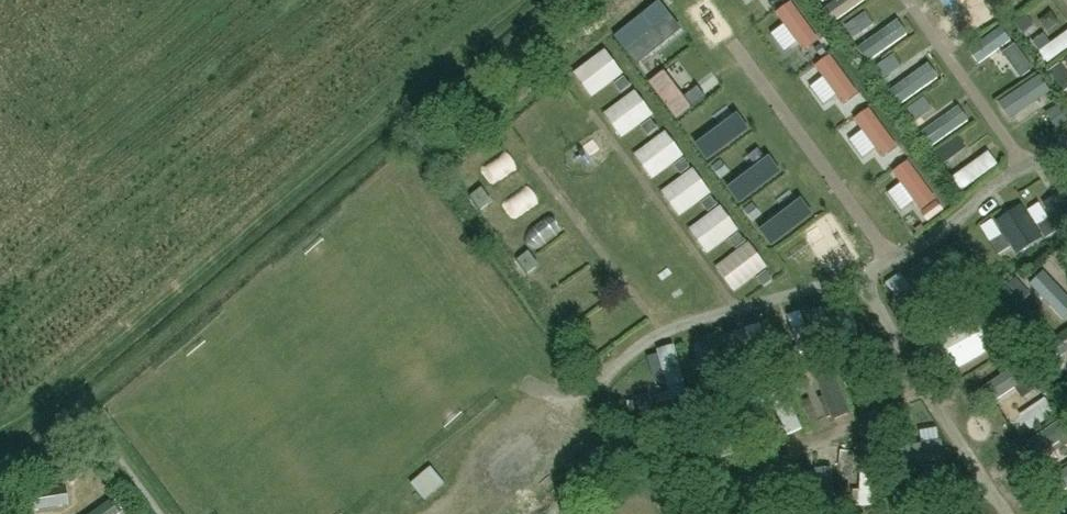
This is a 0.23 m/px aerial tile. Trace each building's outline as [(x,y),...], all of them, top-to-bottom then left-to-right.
[(855,22),(883,3),(881,0),(862,0),(847,10),(855,22)] [(958,21),(970,14),(961,0),(945,0),(958,21)] [(969,12),(993,2),(992,0),(965,0),(969,12)] [(870,55),(881,70),(920,43),(909,28),(870,55)] [(1011,35),(977,56),(986,71),(1020,50),(1011,35)] [(1053,53),(1059,63),(1066,58),(1066,45),(1053,53)] [(605,59),(585,68),(592,83),(611,75),(605,59)] [(624,79),(615,85),(621,92),(629,86),(624,79)] [(1011,105),(1026,132),(1048,120),(1034,93),(1011,105)] [(922,132),(945,124),(938,105),(915,113),(922,132)] [(737,108),(695,140),(708,158),(750,126),(737,108)] [(971,114),(934,133),(943,150),(979,131),(971,114)] [(651,121),(642,127),(648,134),(656,128),(651,121)] [(851,137),(860,151),(873,143),(864,129),(851,137)] [(684,160),(676,167),(681,174),(689,168),(684,160)] [(971,193),(1002,175),(995,162),(964,181),(971,193)] [(910,203),(922,223),(952,205),(940,185),(910,203)] [(475,204),(483,198),(478,191),(470,197),(475,204)] [(483,198),(475,204),(480,210),(488,205),(483,198)] [(711,198),(703,204),(708,211),(716,205),(711,198)] [(1049,212),(1062,232),(1066,229),(1066,200),(1049,212)] [(1020,217),(1002,229),(1017,253),(1041,238),(1021,206),(1015,210),(1020,217)] [(782,247),(794,242),(787,224),(775,229),(782,247)] [(739,235),(731,241),(736,248),(745,242),(739,235)] [(525,255),(517,260),(522,267),(530,262),(525,255)] [(530,262),(522,267),(526,274),(534,268),(530,262)] [(766,273),(758,279),(763,287),(772,280),(766,273)] [(1036,283),(1066,321),(1066,320),(1066,300),(1047,275),(1036,283)] [(1002,341),(983,306),(935,333),(954,367),(1002,341)] [(572,319),(564,324),(568,331),(576,326),(572,319)] [(576,326),(568,331),(573,338),(581,332),(576,326)] [(837,425),(853,421),(844,376),(827,380),(837,425)] [(1053,453),(1059,439),(1045,433),(1039,447),(1053,453)] [(917,437),(918,447),(943,443),(942,434),(917,437)] [(434,470),(413,488),(426,503),(447,485),(434,470)] [(83,484),(78,471),(43,484),(49,498),(83,484)] [(838,487),(837,471),(821,471),(822,488),(838,487)] [(1066,491),(1066,473),(1058,476),(1064,492),(1066,491)] [(123,513),(109,495),(83,513),(123,513)]
